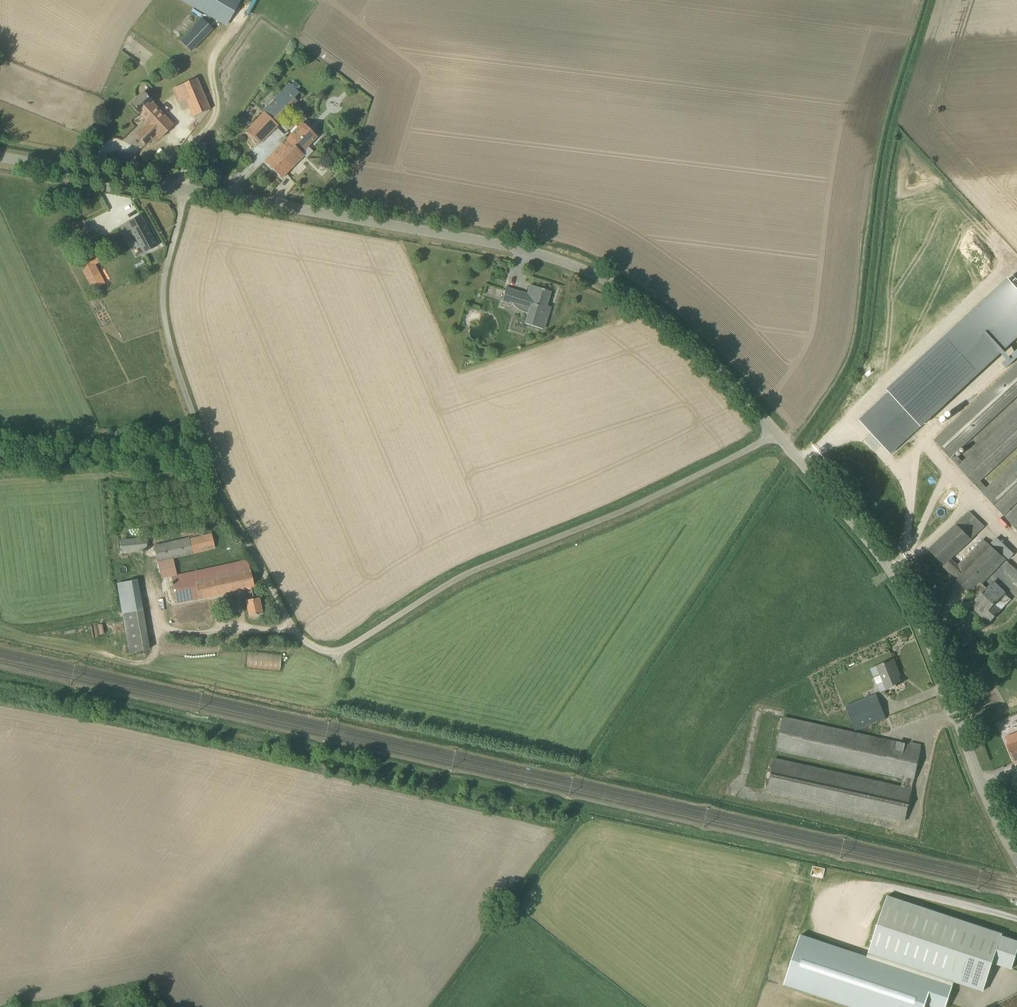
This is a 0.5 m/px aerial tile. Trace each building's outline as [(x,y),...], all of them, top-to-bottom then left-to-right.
[(241,0),(218,0),(235,10),(241,0)] [(181,37),(193,51),(216,31),(204,17),(181,37)] [(151,54),(132,41),(128,48),(146,61),(151,54)] [(193,117),(210,110),(197,78),(180,85),(193,117)] [(265,112),(262,115),(247,131),(260,144),(279,125),(277,123),(297,102),(294,99),(299,93),(289,83),(263,110),(265,112)] [(175,127),(153,104),(154,103),(144,92),(131,103),(141,113),(148,120),(145,123),(147,125),(137,135),(146,145),(158,135),(161,139),(175,127)] [(282,178),(304,156),(302,153),(317,137),(302,122),(265,162),(282,178)] [(220,144),(214,140),(211,144),(217,148),(220,144)] [(131,229),(144,254),(157,246),(141,216),(119,228),(122,234),(131,229)] [(63,232),(68,241),(69,243),(90,232),(84,220),(63,232)] [(105,284),(95,265),(105,260),(98,248),(77,259),(93,290),(105,284)] [(862,420),(893,454),(1016,341),(1016,285),(1012,280),(890,389),(892,391),(862,420)] [(546,306),(551,291),(530,285),(527,294),(506,288),(502,302),(530,311),(526,324),(544,330),(551,308),(546,306)] [(488,356),(485,349),(479,353),(482,359),(488,356)] [(944,433),(936,440),(952,458),(953,457),(960,465),(960,466),(976,483),(977,483),(987,494),(986,494),(1006,515),(1006,516),(1016,528),(1016,506),(1009,513),(1008,511),(1016,503),(1016,459),(988,487),(981,479),(1016,446),(1016,412),(965,461),(956,452),(1016,396),(1016,364),(944,433)] [(959,565),(951,559),(984,527),(970,511),(929,549),(944,564),(943,566),(970,592),(972,590),(979,598),(971,606),(989,623),(1001,609),(1011,599),(1004,592),(1004,591),(992,580),(986,587),(978,580),(981,576),(984,578),(1004,558),(984,538),(959,565)] [(158,562),(192,554),(216,548),(212,532),(189,537),(154,546),(158,562)] [(122,553),(147,550),(147,537),(121,540),(122,553)] [(254,599),(251,587),(254,586),(248,560),(171,578),(177,604),(243,589),(249,617),(263,614),(259,598),(254,599)] [(129,653),(150,650),(143,610),(138,580),(117,583),(122,614),(129,653)] [(176,626),(211,619),(207,602),(172,609),(176,626)] [(245,668),(280,669),(280,655),(246,653),(245,668)] [(887,690),(901,684),(896,672),(898,672),(893,659),(870,669),(880,693),(887,690)] [(877,694),(873,696),(871,691),(866,694),(867,698),(846,706),(855,729),(886,717),(877,694)] [(767,790),(906,821),(912,789),(914,779),(915,780),(922,748),(921,748),(922,745),(912,743),(911,745),(784,716),(777,748),(904,776),(902,785),(775,757),(767,790)] [(1007,737),(1010,744),(1008,745),(1015,762),(1016,761),(1016,733),(1007,737)] [(887,896),(869,954),(982,991),(992,963),(1011,969),(1016,952),(1016,941),(1001,936),(1001,934),(887,896)] [(784,985),(851,1006),(925,1006),(925,1005),(932,1006),(946,1006),(953,986),(867,958),(801,936),(784,985)] [(991,1006),(1016,1006),(1016,994),(991,1006)]
